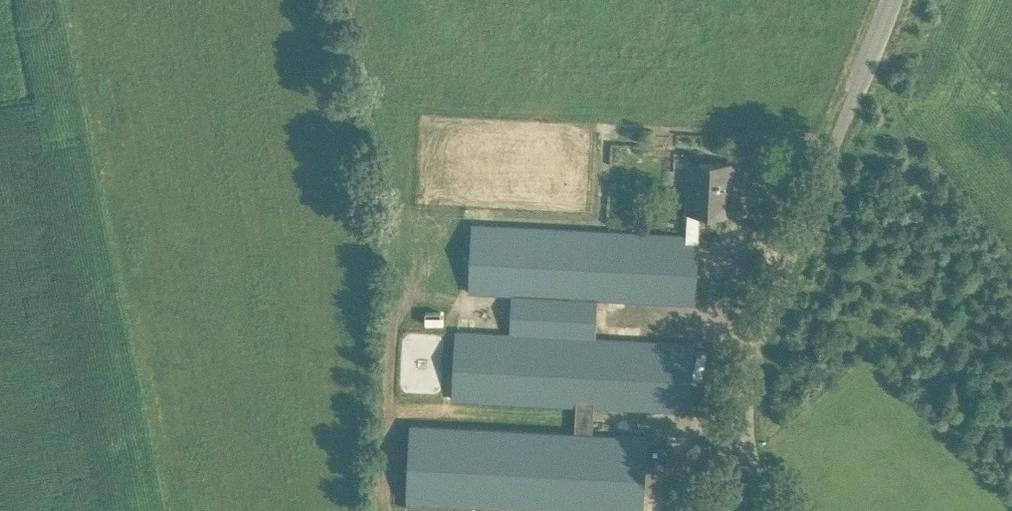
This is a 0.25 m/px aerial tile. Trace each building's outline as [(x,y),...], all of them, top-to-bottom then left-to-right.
[(472,224),(469,292),(513,294),(511,334),(457,331),(453,399),(576,405),(575,433),(411,424),(407,508),(475,510),(643,510),(647,437),(593,434),(594,406),(690,411),(693,343),(595,338),(597,298),(695,303),(700,211),(724,213),(725,183),(732,183),(733,163),(713,162),(691,161),(687,235),(472,224)] [(668,449),(658,449),(658,462),(667,462),(668,449)]
